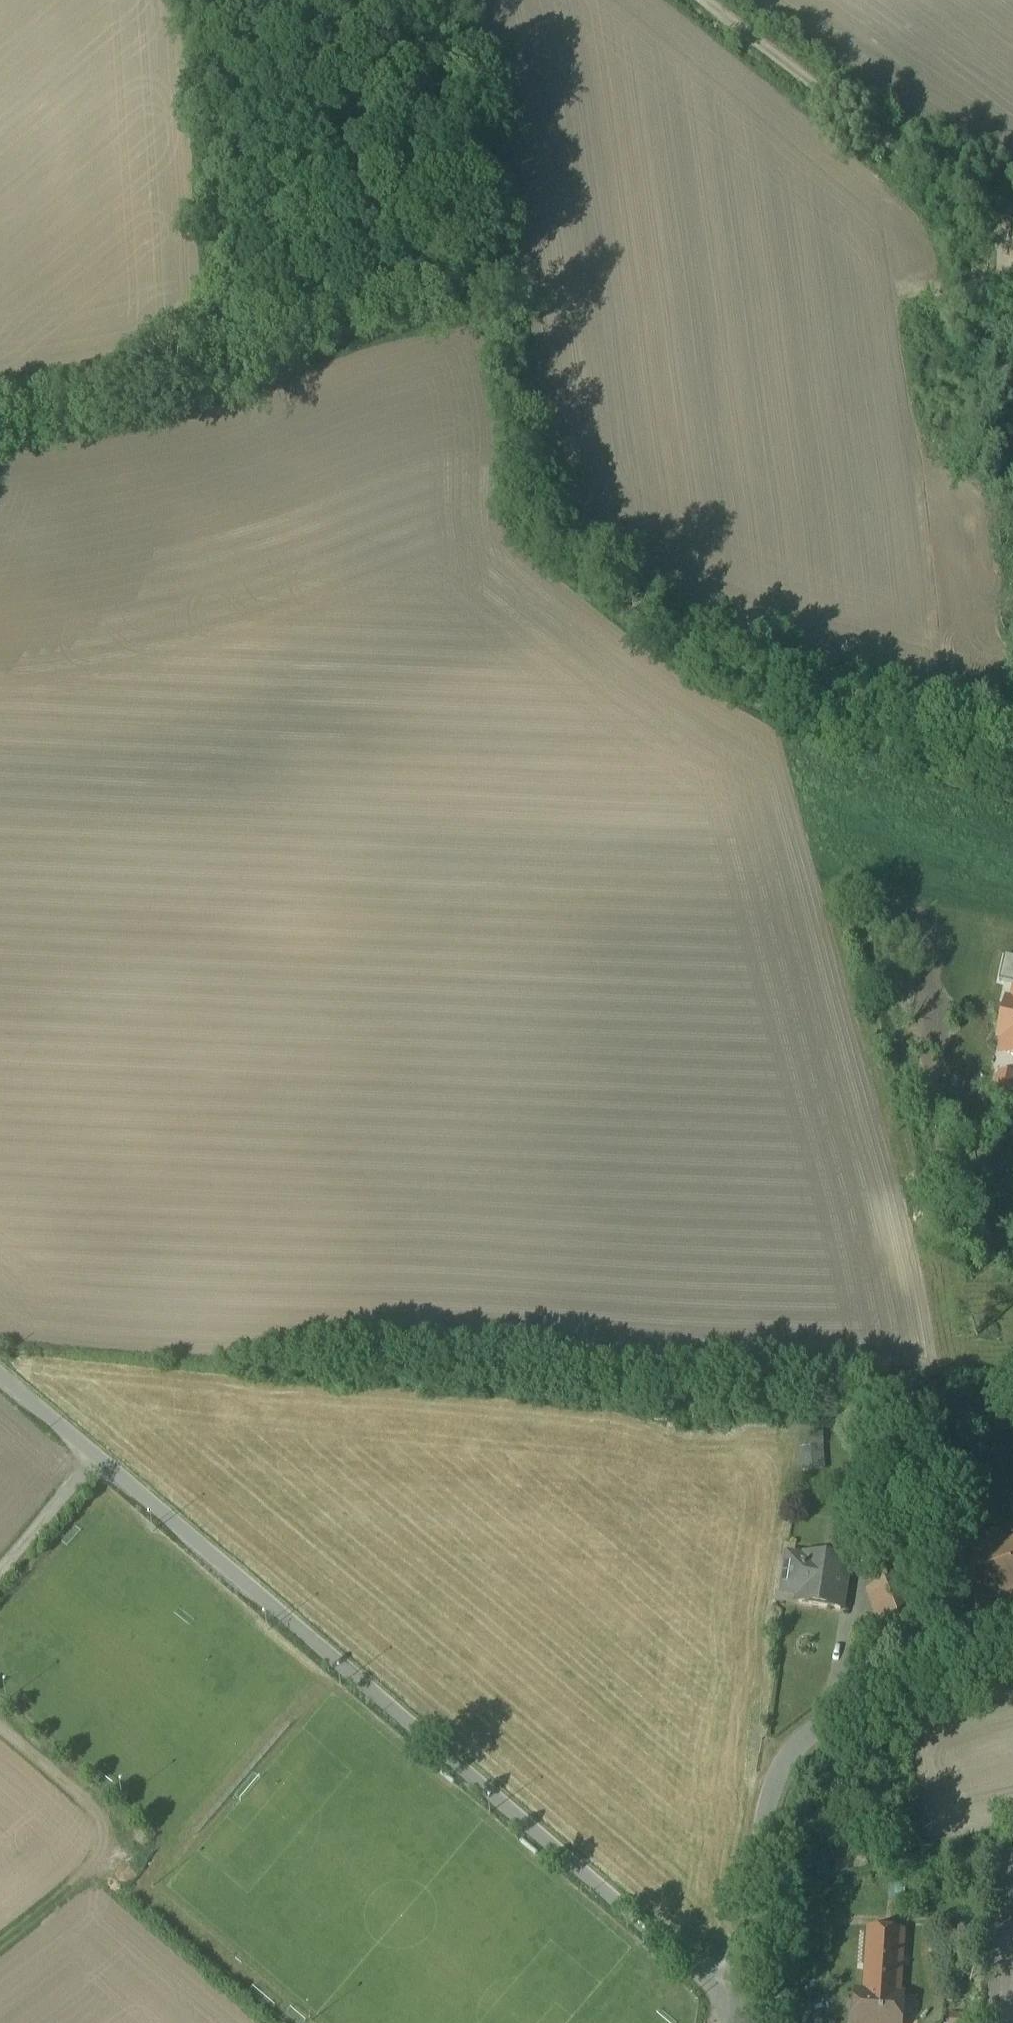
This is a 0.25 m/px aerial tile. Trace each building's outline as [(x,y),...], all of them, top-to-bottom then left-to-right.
[(1012,1067),(1012,992),(1005,988),(987,1022),(986,1040),(993,1044),(992,1058),(1009,1067),(1012,1067)] [(994,1097),(1010,1101),(1012,1086),(1012,1077),(999,1074),(994,1097)] [(961,1562),(977,1605),(1012,1592),(1012,1543),(961,1562)] [(806,1561),(790,1558),(785,1593),(800,1595),(799,1605),(841,1611),(841,1610),(840,1609),(844,1582),(846,1583),(849,1563),(807,1557),(806,1561)] [(903,1581),(868,1593),(885,1639),(920,1626),(903,1581)] [(870,1932),(866,1994),(856,1994),(854,2022),(902,2022),(904,1997),(899,1996),(903,1934),(870,1932)]
